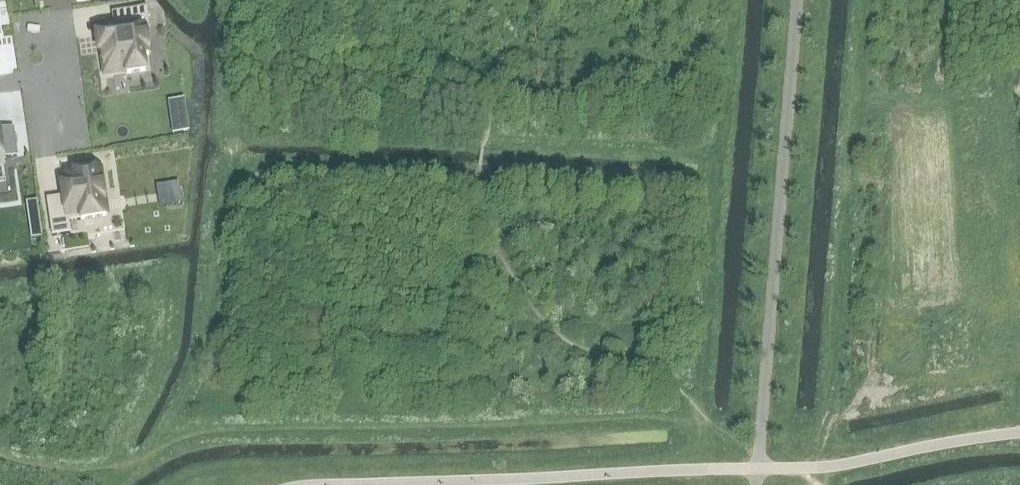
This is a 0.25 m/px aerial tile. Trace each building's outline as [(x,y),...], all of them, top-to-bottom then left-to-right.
[(146,9),(112,14),(115,32),(96,34),(98,52),(102,52),(105,73),(126,70),(127,74),(145,71),(142,56),(149,55),(145,29),(149,28),(146,9)] [(189,132),(187,116),(170,118),(173,134),(189,132)] [(3,163),(2,158),(16,156),(12,129),(0,130),(0,164),(3,163)] [(60,179),(63,198),(47,200),(52,236),(69,233),(68,222),(106,216),(99,169),(74,173),(74,177),(60,179)] [(37,202),(26,203),(29,226),(40,224),(37,202)]
